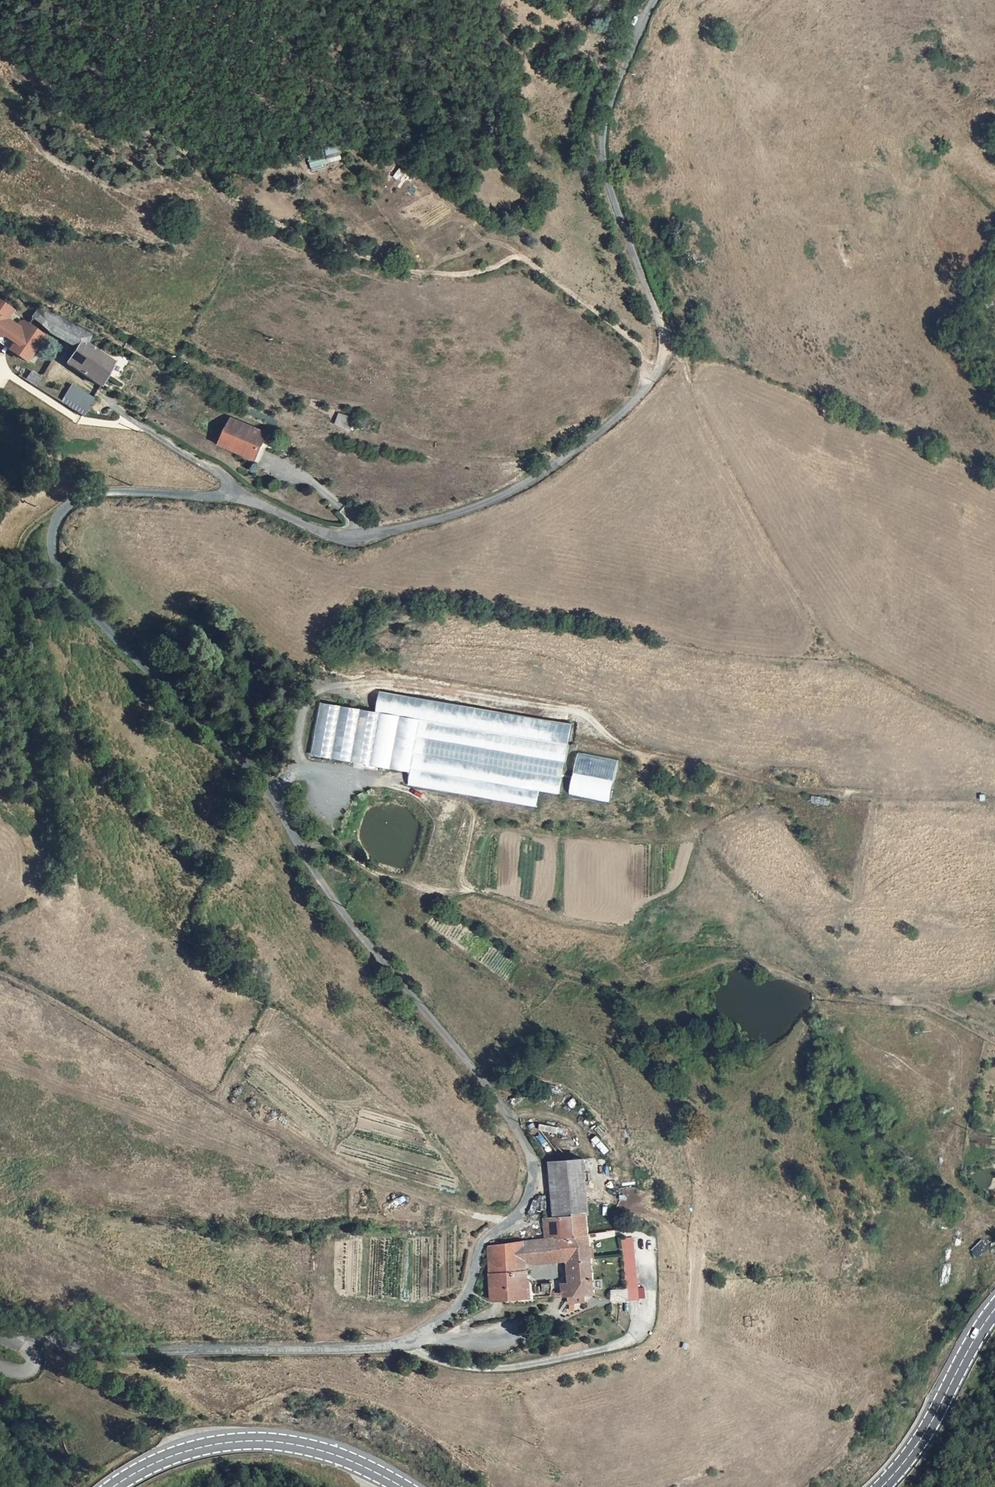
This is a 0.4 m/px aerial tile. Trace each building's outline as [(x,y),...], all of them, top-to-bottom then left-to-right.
[(310,166),(340,159),(336,144),(307,151),(310,166)] [(31,362),(50,333),(31,322),(12,311),(14,308),(0,300),(0,341),(7,350),(5,352),(31,362)] [(90,342),(38,308),(31,322),(50,333),(76,349),(68,362),(75,367),(89,344),(90,342)] [(115,361),(89,344),(75,367),(101,387),(118,365),(115,361)] [(70,390),(35,365),(32,372),(46,378),(40,387),(62,403),(70,390)] [(40,387),(46,378),(32,372),(28,379),(40,387)] [(83,413),(95,395),(75,383),(70,390),(62,403),(80,415),(82,413),(83,413)] [(358,400),(334,392),(328,411),(351,419),(358,400)] [(257,458),(267,433),(265,433),(230,420),(222,441),(246,451),(246,454),(257,458)] [(571,724),(379,693),(376,712),(320,702),(311,754),(410,771),(408,783),(536,804),(539,790),(559,793),(571,724)] [(577,752),(569,793),(608,801),(616,760),(577,752)] [(556,1162),(559,1216),(559,1217),(560,1238),(567,1237),(587,1235),(608,1234),(608,1222),(587,1223),(582,1161),(556,1162)] [(559,1217),(542,1221),(543,1239),(560,1238),(559,1217)] [(591,1284),(587,1235),(567,1237),(569,1258),(571,1283),(558,1284),(559,1295),(597,1293),(596,1284),(591,1284)] [(569,1258),(567,1237),(560,1238),(543,1239),(524,1241),(526,1262),(569,1258)] [(527,1283),(526,1262),(524,1241),(489,1244),(490,1300),(550,1296),(548,1282),(527,1283)] [(626,1291),(597,1293),(597,1301),(627,1301),(626,1291)]
